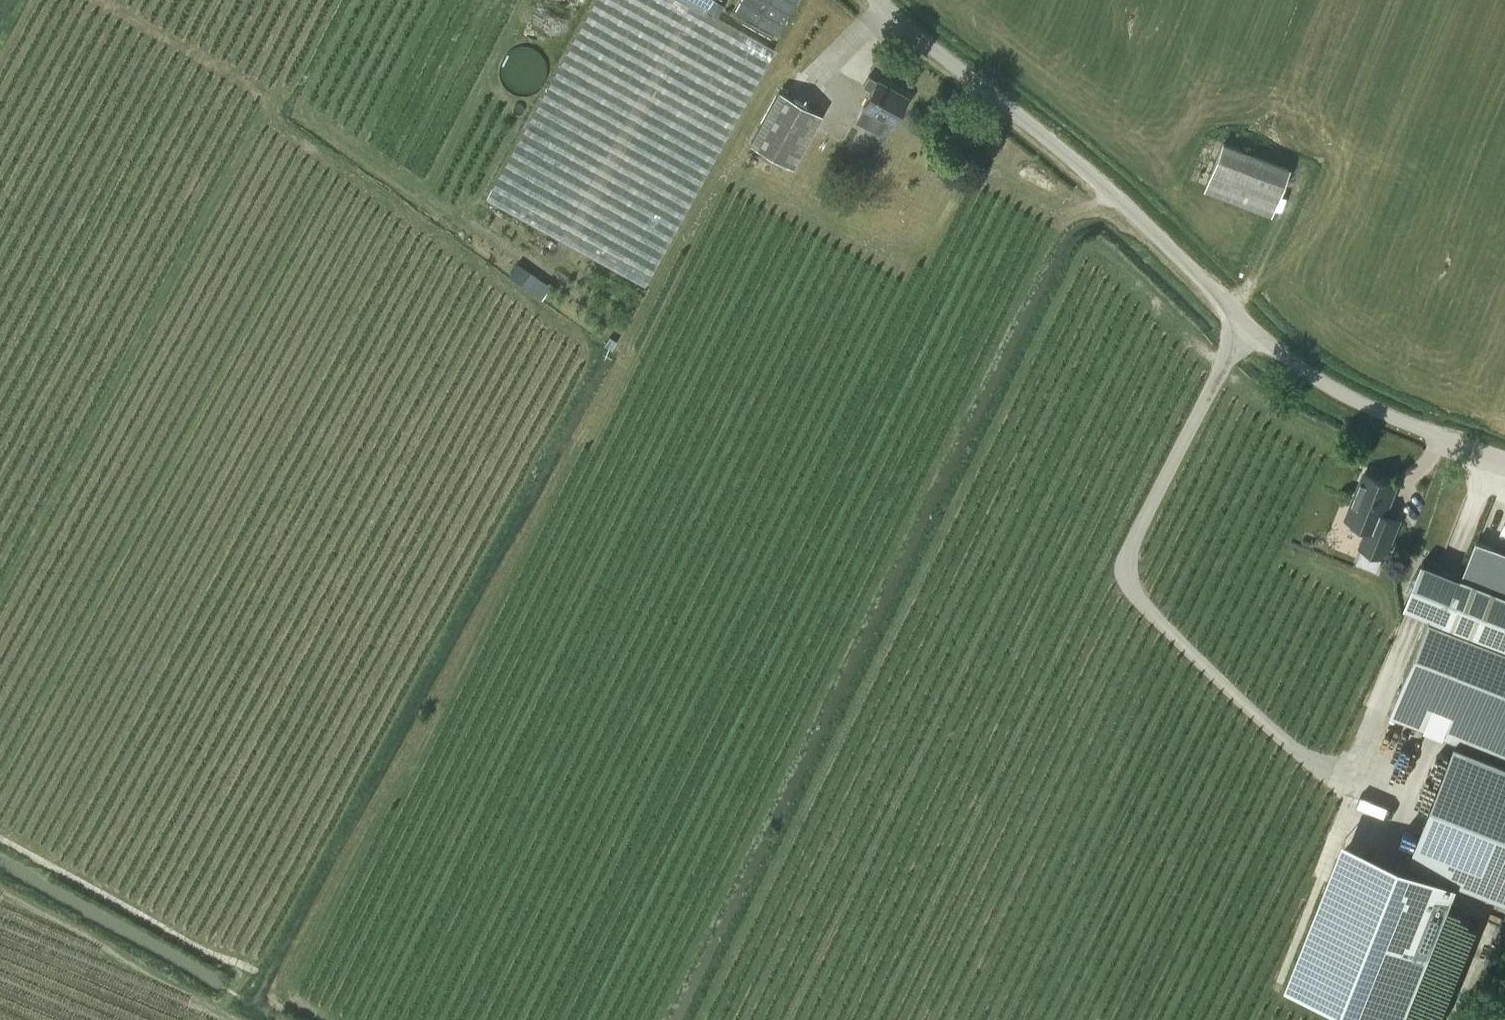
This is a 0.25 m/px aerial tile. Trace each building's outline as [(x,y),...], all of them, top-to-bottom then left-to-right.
[(672,237),(717,154),(774,51),(702,11),(708,0),(596,0),(538,106),(487,200),(645,286),(672,237)] [(733,11),(776,34),(795,0),(739,0),(733,11)] [(893,124),(907,97),(868,76),(862,86),(871,91),(862,107),(864,108),(860,117),(862,124),(879,133),(886,131),(891,123),(893,124)] [(792,167),(821,114),(779,91),(750,143),(792,167)] [(1270,212),(1287,167),(1223,142),(1205,188),(1270,212)] [(520,260),(510,272),(543,297),(552,284),(520,260)] [(1365,470),(1346,517),(1368,526),(1360,546),(1384,555),(1399,518),(1384,512),(1396,483),(1380,476),(1378,472),(1372,470),(1368,471),(1365,470)] [(1477,540),(1476,540),(1461,578),(1421,562),(1404,604),(1429,615),(1388,715),(1457,743),(1409,862),(1504,900),(1504,551),(1477,540)] [(1288,982),(1385,1019),(1403,1019),(1457,883),(1344,839),(1288,982)]
